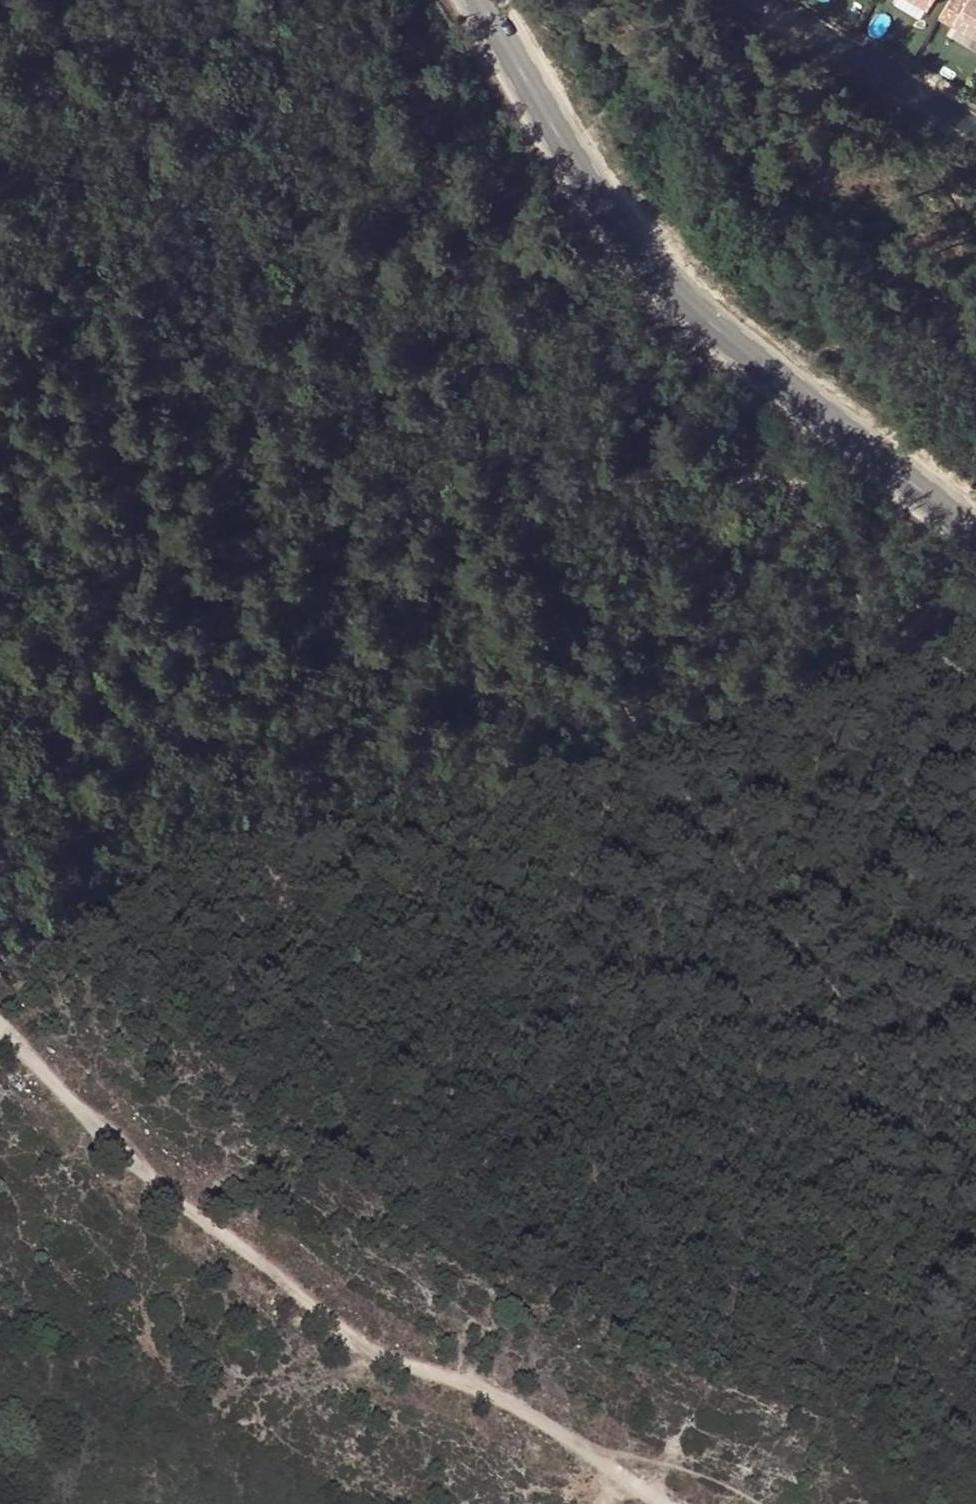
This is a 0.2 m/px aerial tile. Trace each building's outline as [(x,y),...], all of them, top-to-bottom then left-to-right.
[(941,14),(955,23),(956,20),(975,32),(975,0),(950,0),(941,14)]
